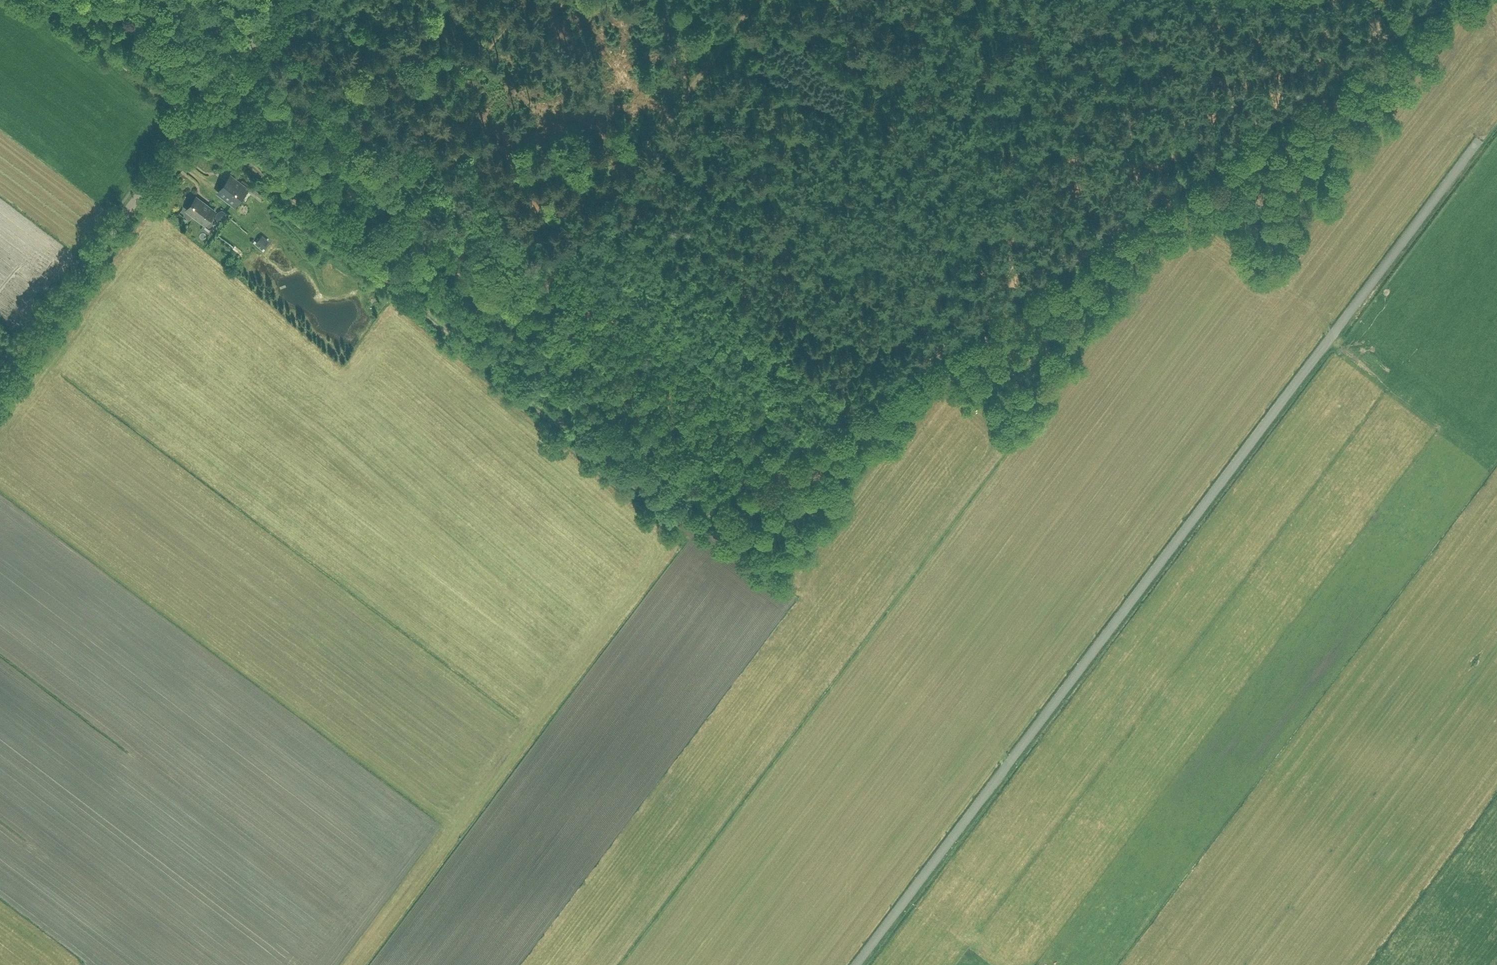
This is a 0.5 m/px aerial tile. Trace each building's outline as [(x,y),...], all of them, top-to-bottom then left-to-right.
[(218,192),(234,204),(246,188),(230,176),(218,192)] [(204,223),(214,211),(197,197),(187,210),(204,223)] [(253,240),(260,245),(265,237),(258,232),(253,240)] [(334,286),(342,277),(332,268),(324,277),(334,286)]
